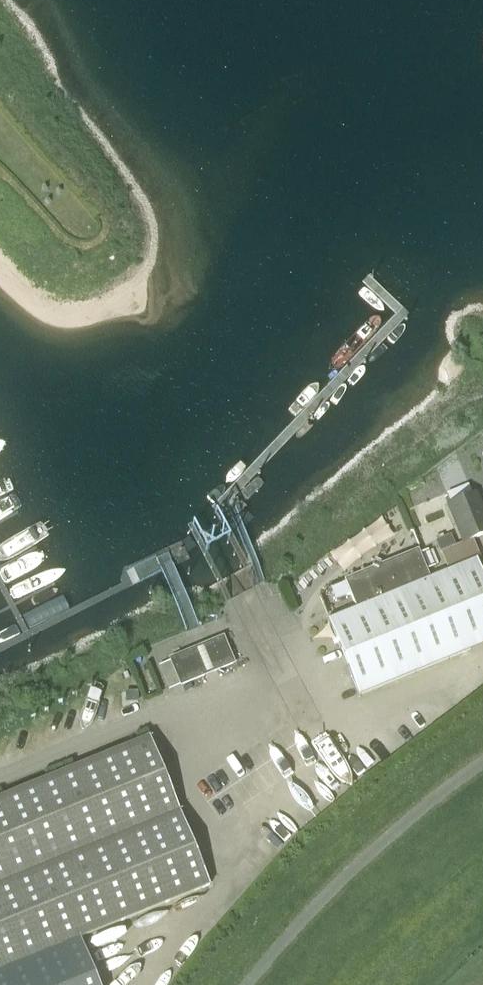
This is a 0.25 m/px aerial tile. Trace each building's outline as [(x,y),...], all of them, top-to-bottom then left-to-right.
[(447,494),(451,504),(449,504),(464,543),(482,535),(482,508),(477,493),(472,495),(468,486),(447,494)] [(363,544),(363,545),(401,530),(391,505),(367,515),(373,530),(345,541),(348,550),(363,544)] [(447,571),(467,563),(460,547),(456,549),(453,550),(448,538),(435,543),(447,571)] [(430,578),(418,549),(381,565),(375,562),(372,568),(344,579),(346,582),(351,595),(356,608),(328,620),(359,695),(482,644),(482,574),(480,566),(477,559),(467,563),(447,571),(430,578)] [(346,582),(330,589),(335,602),(351,595),(346,582)] [(224,635),(169,658),(180,686),(235,664),(224,635)] [(137,691),(125,692),(125,702),(138,701),(137,691)] [(210,885),(150,737),(0,797),(0,984),(99,984),(80,938),(210,885)]
